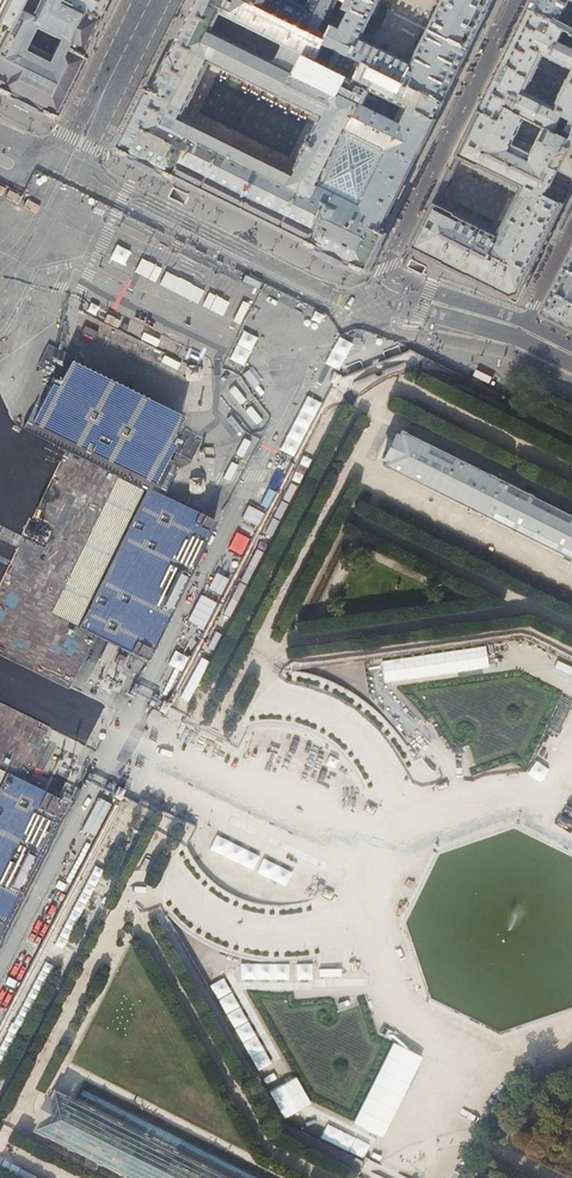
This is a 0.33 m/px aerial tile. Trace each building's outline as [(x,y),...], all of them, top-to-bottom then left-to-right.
[(51,0),(30,0),(0,73),(0,94),(2,95),(0,98),(9,102),(39,117),(39,114),(49,118),(50,117),(54,119),(60,107),(66,96),(71,85),(77,73),(80,68),(85,58),(80,56),(80,54),(79,54),(80,51),(96,17),(51,0)] [(30,0),(0,0),(0,73),(30,0)] [(96,17),(102,4),(104,0),(51,0),(96,17)] [(109,0),(104,0),(102,4),(96,17),(99,19),(109,0)] [(353,85),(313,65),(325,41),(243,0),(199,0),(171,55),(170,55),(159,77),(153,90),(151,89),(151,91),(146,88),(116,149),(121,151),(120,153),(129,157),(127,160),(166,179),(167,176),(176,181),(177,179),(242,212),(307,243),(306,245),(315,249),(313,252),(352,271),(353,268),(362,273),(363,271),(368,274),(387,235),(382,233),(382,231),(381,231),(385,222),(407,177),(419,153),(420,153),(429,134),(436,121),(435,121),(443,103),(442,103),(364,64),(354,83),(353,85)] [(325,41),(346,0),(243,0),(325,41)] [(378,5),(368,0),(346,0),(325,41),(313,65),(353,85),(354,83),(364,64),(442,103),(443,102),(449,89),(450,89),(457,75),(469,51),(429,31),(411,65),(405,61),(406,58),(406,55),(401,53),(399,54),(397,58),(361,39),(378,5)] [(429,31),(469,51),(481,25),(488,12),(487,12),(493,0),(444,0),(429,31)] [(530,10),(565,30),(571,34),(571,0),(535,0),(530,10)] [(565,30),(530,10),(506,59),(480,112),(500,122),(507,109),(553,133),(561,117),(570,121),(562,137),(568,141),(570,139),(571,135),(571,72),(568,81),(567,81),(566,82),(567,82),(561,94),(560,94),(560,95),(560,96),(555,107),(546,102),(537,98),(537,97),(536,96),(535,97),(525,93),(531,81),(532,80),(538,68),(539,67),(538,66),(544,55),(551,59),(551,60),(553,60),(564,65),(563,66),(565,67),(566,66),(571,69),(571,49),(558,43),(565,30)] [(516,300),(537,258),(569,193),(571,187),(571,141),(570,139),(568,141),(562,137),(553,133),(507,109),(500,122),(480,112),(457,157),(479,167),(480,166),(523,187),(499,237),(456,216),(456,215),(434,204),(415,242),(412,248),(425,255),(429,256),(434,259),(441,262),(440,263),(448,267),(452,269),(470,278),(471,277),(482,283),(516,300)] [(543,314),(544,315),(562,324),(571,329),(571,255),(563,273),(547,305),(543,313),(543,314)] [(565,514),(566,513),(564,512),(564,513),(553,508),(554,507),(552,506),(552,507),(541,502),(541,501),(540,500),(540,501),(529,495),(530,494),(526,492),(525,493),(490,476),(491,475),(487,473),(486,474),(476,468),(476,467),(475,466),(474,468),(464,462),(464,461),(462,460),(462,461),(452,456),(452,455),(450,454),(450,455),(439,450),(440,449),(438,448),(438,449),(427,444),(428,443),(426,442),(425,443),(415,437),(415,436),(414,435),(413,437),(403,431),(402,430),(402,429),(401,428),(398,433),(395,431),(392,437),(395,439),(391,446),(388,452),(385,450),(382,456),(385,458),(383,462),(384,463),(385,464),(386,463),(387,462),(398,468),(397,469),(399,470),(399,469),(410,474),(409,475),(411,476),(411,475),(422,480),(421,481),(423,482),(424,481),(434,487),(435,488),(435,487),(446,493),(446,494),(447,494),(448,493),(459,499),(458,500),(460,501),(460,500),(471,505),(470,506),(471,507),(473,508),(474,507),(477,508),(475,513),(481,516),(483,511),(511,525),(510,527),(512,528),(512,527),(513,528),(514,527),(524,532),(524,533),(525,534),(526,533),(536,539),(537,540),(538,539),(548,545),(548,546),(550,546),(561,551),(560,552),(562,552),(562,551),(571,557),(571,517),(565,514)] [(105,824),(87,862),(127,863),(113,857),(114,849),(129,850),(149,810),(121,796),(105,829),(105,824)] [(355,960),(349,962),(353,972),(358,970),(355,960)] [(207,1168),(207,1167),(204,1165),(204,1166),(178,1153),(179,1153),(176,1151),(176,1152),(150,1139),(151,1138),(148,1137),(148,1138),(123,1125),(123,1124),(120,1123),(120,1124),(94,1111),(95,1110),(92,1108),(92,1109),(66,1097),(67,1096),(57,1091),(54,1098),(50,1096),(47,1102),(51,1104),(48,1110),(44,1117),(41,1116),(37,1121),(41,1123),(37,1130),(47,1135),(47,1134),(73,1147),(72,1148),(75,1149),(75,1148),(101,1161),(100,1162),(103,1163),(104,1163),(129,1175),(128,1176),(131,1177),(134,1177),(227,1177),(207,1168)]
